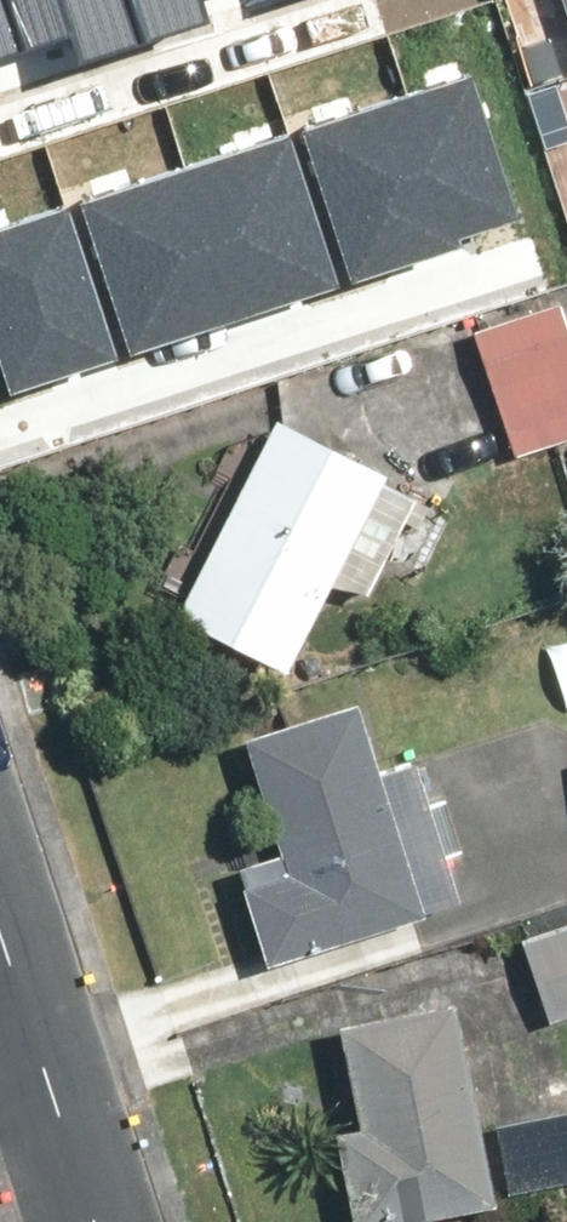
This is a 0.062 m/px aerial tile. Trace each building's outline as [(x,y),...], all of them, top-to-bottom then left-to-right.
[(63,117),(109,29),(176,64),(209,0),(0,0),(0,85),(63,117)] [(566,57),(566,0),(550,0),(566,57)] [(484,83),(443,95),(461,157),(457,158),(472,210),(518,196),(484,83)] [(0,174),(0,192),(69,397),(197,354),(122,133),(0,174)] [(426,204),(234,274),(267,366),(459,297),(426,204)] [(461,327),(506,459),(566,439),(566,361),(546,299),(461,327)] [(402,488),(256,418),(161,616),(274,670),(314,585),(353,590),(402,488)] [(407,912),(342,705),(230,740),(266,855),(220,870),(249,961),(407,912)] [(513,941),(540,1024),(566,1015),(566,924),(513,941)] [(435,1003),(321,1026),(341,1125),(317,1130),(335,1221),(388,1221),(475,1205),(435,1003)] [(484,1124),(495,1194),(566,1183),(566,1111),(484,1124)]
